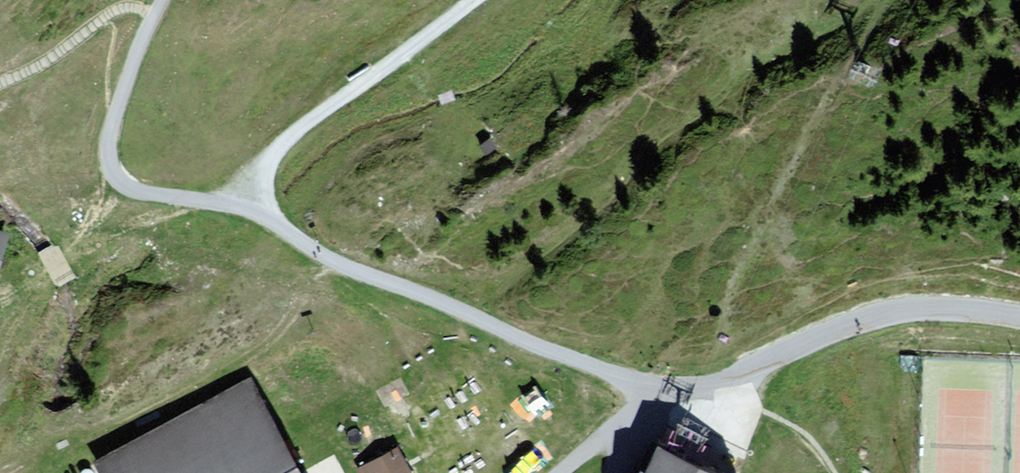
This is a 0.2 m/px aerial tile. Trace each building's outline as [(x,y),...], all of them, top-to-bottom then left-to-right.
[(0,225),(0,259),(10,228),(0,225)] [(249,380),(97,460),(104,472),(299,472),(249,380)] [(659,440),(658,443),(660,444),(648,469),(641,466),(638,472),(725,472),(684,453),(685,452),(677,449),(676,450),(661,442),(661,441),(659,440)] [(361,470),(363,472),(408,472),(396,451),(361,470)]
